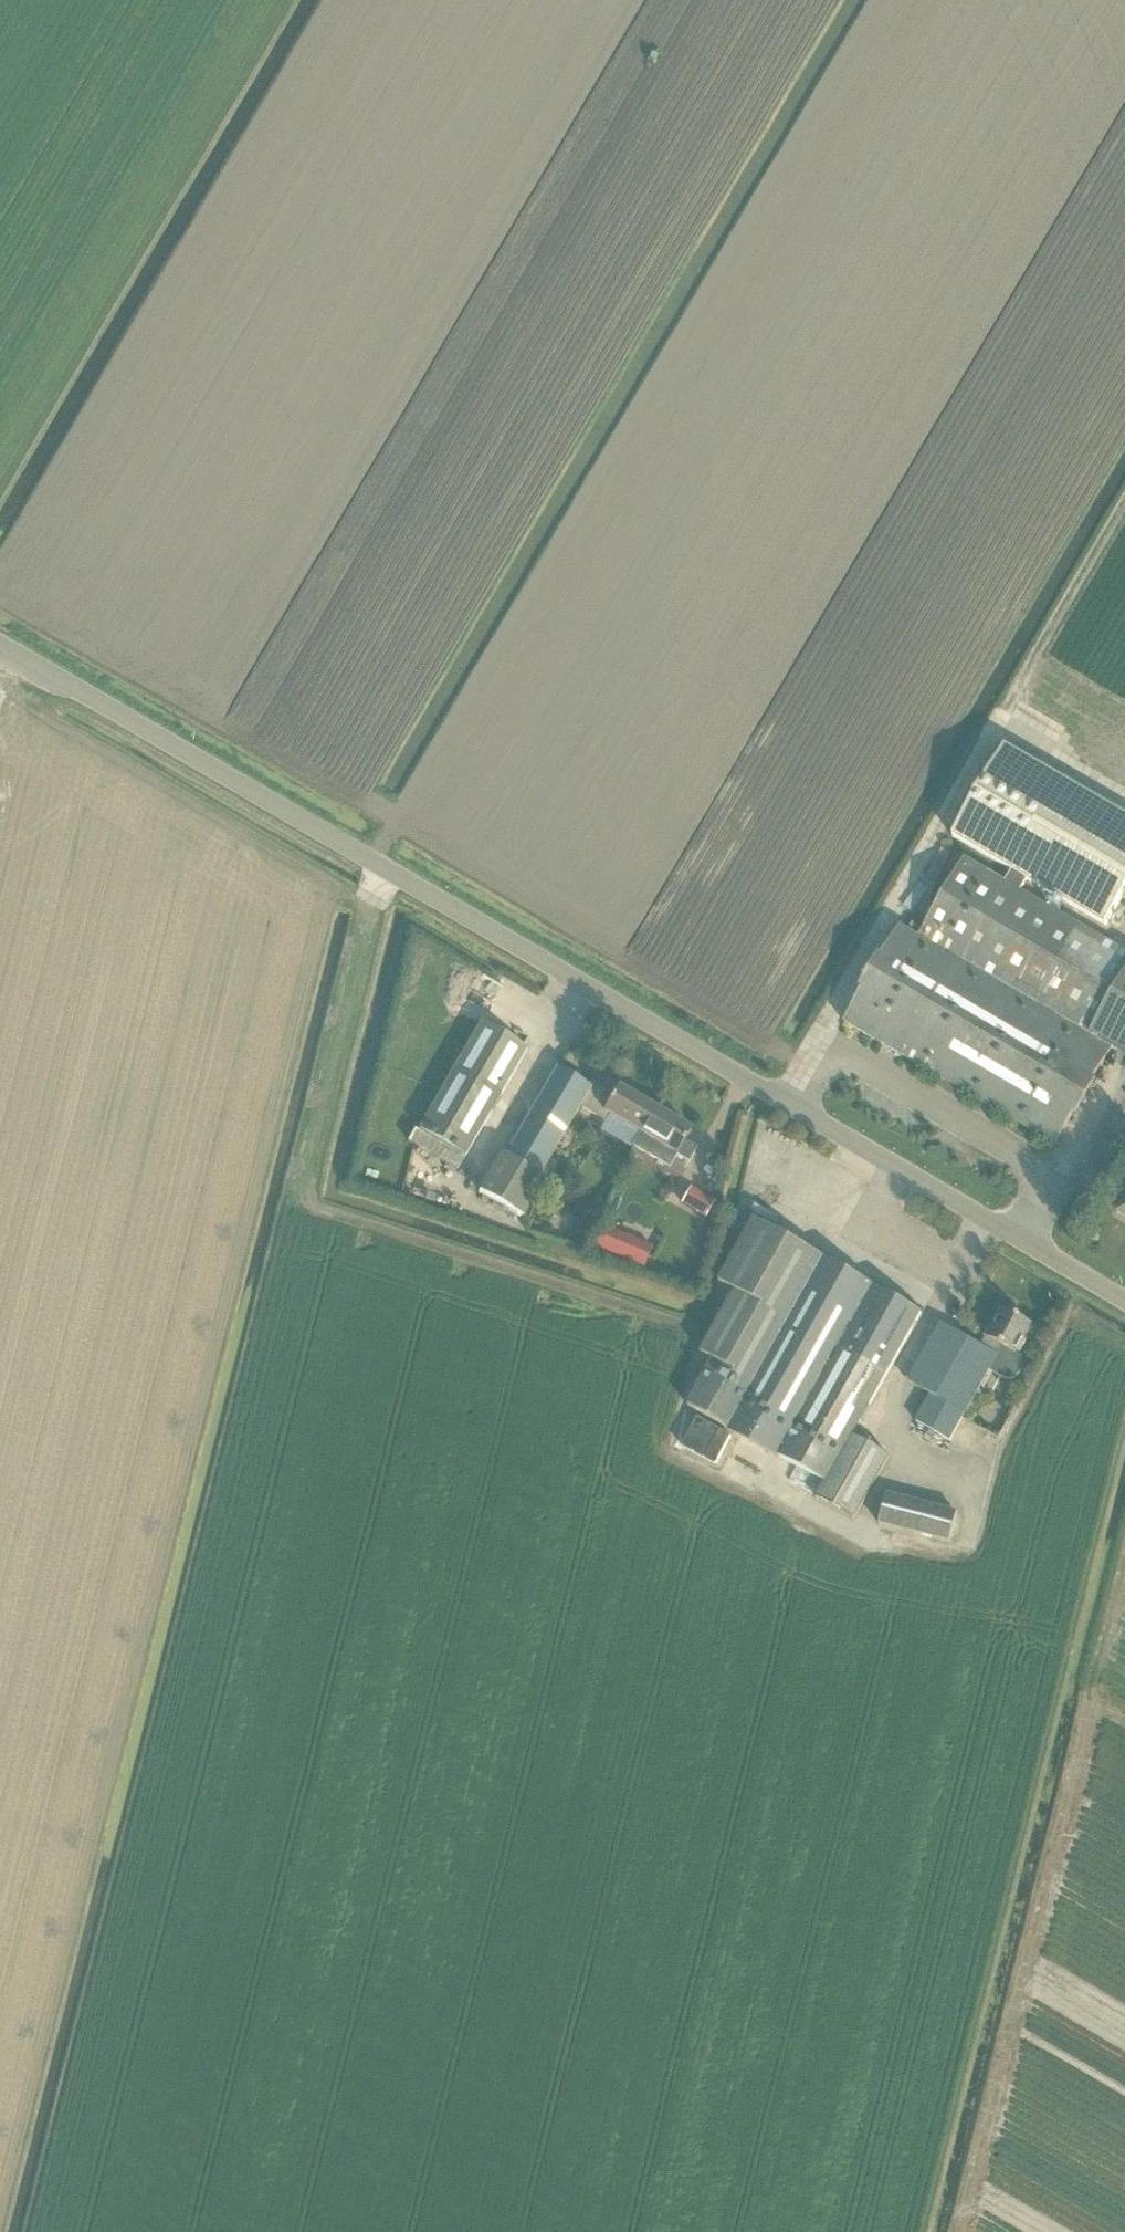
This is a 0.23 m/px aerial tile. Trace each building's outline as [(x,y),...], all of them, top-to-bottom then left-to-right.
[(1021,891),(1028,880),(1106,925),(1124,892),(1124,824),(1002,752),(955,838),(1014,872),(1007,883),(966,859),(920,937),(901,926),(846,1022),(1056,1145),(1111,1047),(1124,1055),(1124,952),(1021,891)] [(419,1130),(465,1157),(528,1050),(481,1022),(419,1130)] [(640,1135),(656,1107),(619,1086),(614,1093),(593,1079),(589,1086),(558,1067),(505,1155),(502,1153),(479,1193),(524,1218),(546,1181),(539,1177),(580,1106),(605,1121),(608,1116),(640,1135)] [(656,1107),(640,1135),(677,1156),(676,1155),(689,1163),(696,1149),(685,1142),(693,1129),(656,1107)] [(808,1149),(811,1137),(789,1132),(787,1143),(808,1149)] [(692,1188),(683,1204),(706,1217),(715,1202),(692,1188)] [(854,1436),(923,1313),(755,1219),(720,1281),(736,1291),(702,1352),(713,1360),(688,1405),(730,1428),(728,1432),(777,1459),(778,1456),(825,1481),(815,1497),(855,1520),(891,1456),(854,1436)] [(596,1246),(613,1253),(621,1232),(604,1225),(596,1246)] [(1023,1357),(1016,1353),(1034,1326),(1002,1308),(986,1337),(982,1345),(941,1323),(908,1381),(930,1394),(916,1420),(951,1440),(991,1371),(1003,1378),(1010,1379),(1018,1377),(1023,1371),(1025,1364),(1023,1357)] [(996,1430),(1006,1414),(994,1407),(985,1424),(996,1430)] [(717,1464),(732,1436),(700,1418),(684,1447),(717,1464)] [(958,1513),(887,1494),(881,1524),(914,1533),(912,1541),(930,1546),(933,1537),(951,1542),(958,1513)]
